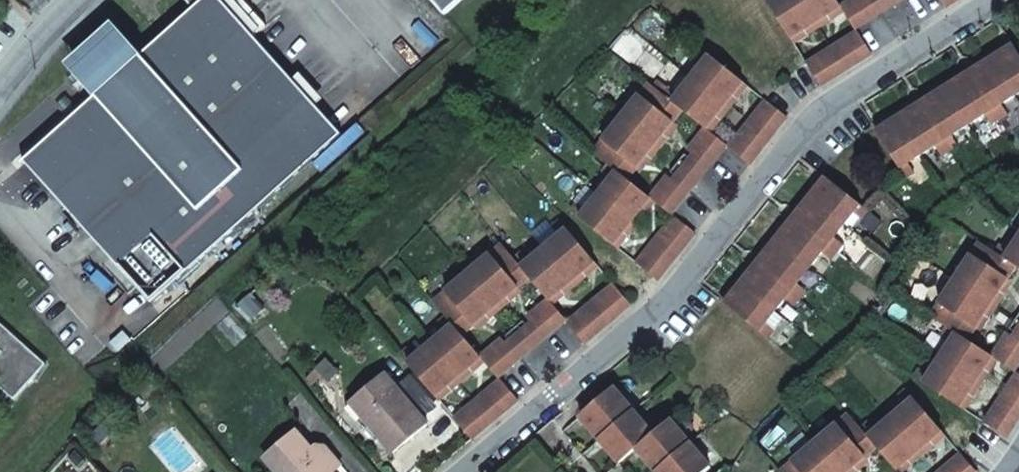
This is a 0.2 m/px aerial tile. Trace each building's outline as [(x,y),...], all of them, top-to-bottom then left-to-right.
[(200,5),(214,22),(229,9),(221,0),(205,0),(200,5)] [(444,15),(462,0),(431,0),(444,15)] [(834,19),(832,15),(843,8),(842,6),(838,0),(770,0),(794,39),(806,31),(809,35),(834,19)] [(856,29),(880,14),(872,0),(852,0),(842,6),(843,8),(846,12),(856,29)] [(880,14),(902,0),(872,0),(880,14)] [(152,304),(342,134),(316,105),(305,114),(284,90),(294,81),(229,9),(214,22),(200,5),(143,56),(121,32),(87,63),(106,82),(103,85),(100,90),(96,98),(25,162),(152,304)] [(834,19),(846,12),(843,8),(832,15),(834,19)] [(806,31),(794,39),(797,43),(809,35),(806,31)] [(872,55),(858,32),(837,45),(851,68),(872,55)] [(1007,51),(1016,46),(1013,42),(1005,47),(1007,51)] [(837,45),(832,48),(846,71),(851,68),(837,45)] [(878,133),(907,178),(916,173),(910,164),(938,147),(943,156),(960,145),(954,136),(988,115),(994,124),(1010,114),(1004,104),(1018,95),(1018,51),(1016,46),(1007,51),(1005,47),(979,63),(982,67),(973,73),(960,81),(957,77),(933,92),(936,96),(923,104),(914,110),(911,106),(884,123),(887,127),(878,133)] [(809,62),(823,85),(846,71),(832,48),(809,62)] [(672,88),(666,95),(685,110),(706,127),(709,129),(717,117),(722,121),(741,96),(737,93),(745,82),(703,49),(697,56),(705,63),(681,94),(672,88)] [(971,69),(973,73),(982,67),(979,63),(971,69)] [(971,69),(957,77),(960,81),(973,73),(971,69)] [(316,105),(294,81),(284,90),(305,114),(316,105)] [(750,85),(745,82),(737,93),(741,96),(750,85)] [(651,83),(623,119),(661,149),(670,137),(666,133),(675,122),(685,110),(666,95),(651,83)] [(920,100),(923,104),(936,96),(933,92),(920,100)] [(772,137),(788,116),(767,99),(751,120),(772,137)] [(920,100),(911,106),(914,110),(923,104),(920,100)] [(709,129),(713,132),(722,121),(717,117),(709,129)] [(661,149),(623,119),(595,154),(610,166),(629,180),(638,169),(648,157),(652,160),(661,149)] [(768,142),(772,137),(751,120),(747,125),(768,142)] [(666,133),(670,137),(680,125),(675,122),(666,133)] [(884,123),(875,128),(878,133),(887,127),(884,123)] [(752,162),(768,142),(747,125),(731,146),(752,162)] [(696,154),(711,165),(728,143),(713,132),(709,129),(706,127),(690,148),(696,154)] [(685,167),(700,179),(711,165),(696,154),(685,167)] [(642,172),(652,160),(648,157),(638,169),(642,172)] [(629,180),(610,166),(605,173),(613,180),(589,211),(580,204),(574,213),(616,246),(626,234),(630,237),(648,213),(644,210),(653,199),(651,197),(629,180)] [(675,181),(689,192),(700,179),(685,167),(675,181)] [(827,178),(823,175),(817,183),(820,186),(827,178)] [(657,202),(672,214),(689,192),(675,181),(668,176),(651,197),(653,199),(657,202)] [(773,238),(812,268),(824,252),(833,259),(845,244),(836,237),(855,213),(864,220),(870,212),(827,178),(820,186),(817,183),(798,207),(802,210),(796,217),(786,229),(783,226),(773,238)] [(648,213),(657,202),(653,199),(644,210),(648,213)] [(792,215),(796,217),(802,210),(798,207),(792,215)] [(792,215),(783,226),(786,229),(796,217),(792,215)] [(696,233),(675,216),(658,238),(679,254),(696,233)] [(596,262),(561,221),(553,228),(560,236),(530,261),(523,254),(516,260),(531,278),(549,299),(550,300),(562,291),(565,295),(588,275),(585,271),(596,262)] [(626,234),(616,246),(620,249),(630,237),(626,234)] [(654,243),(675,259),(679,254),(658,238),(654,243)] [(726,306),(769,339),(775,332),(767,325),(788,299),(796,305),(808,290),(799,284),(812,268),(773,238),(764,250),(768,253),(758,265),(752,272),(749,269),(729,294),(732,298),(726,306)] [(998,253),(1018,267),(1018,268),(1018,241),(1012,251),(1003,245),(998,253)] [(638,264),(659,280),(675,259),(654,243),(638,264)] [(933,317),(949,328),(970,341),(978,329),(986,316),(991,319),(1007,294),(1003,291),(1010,280),(1018,267),(998,253),(982,243),(933,317)] [(531,278),(516,260),(503,244),(469,273),(500,310),(511,300),(509,297),(520,287),(531,278)] [(768,253),(764,250),(754,262),(758,265),(768,253)] [(599,266),(596,262),(585,271),(588,275),(599,266)] [(754,262),(749,269),(752,272),(758,265),(754,262)] [(435,302),(448,317),(463,335),(475,325),(486,316),(489,319),(500,310),(469,273),(435,302)] [(1014,283),(1010,280),(1003,291),(1007,294),(1014,283)] [(611,321),(631,303),(627,299),(613,283),(593,300),(611,321)] [(509,297),(511,300),(522,291),(520,287),(509,297)] [(550,300),(554,304),(565,295),(562,291),(550,300)] [(722,303),(726,306),(732,298),(729,294),(722,303)] [(546,336),(566,319),(554,304),(550,300),(549,299),(528,316),(533,322),(546,336)] [(607,324),(611,321),(593,300),(589,304),(607,324)] [(568,322),(585,342),(607,324),(589,304),(568,322)] [(478,329),(489,319),(486,316),(475,325),(478,329)] [(986,316),(978,329),(982,332),(991,319),(986,316)] [(411,349),(404,355),(438,396),(450,386),(453,390),(476,370),(473,367),(483,358),(481,356),(463,335),(448,317),(441,323),(447,332),(418,356),(411,349)] [(507,345),(519,359),(546,336),(533,322),(507,345)] [(14,400),(46,364),(0,328),(0,387),(14,400)] [(922,370),(917,378),(962,408),(970,396),(974,399),(990,374),(986,371),(995,358),(993,357),(970,341),(949,328),(943,336),(953,343),(931,376),(922,370)] [(1018,366),(1018,341),(1015,338),(1008,334),(993,357),(995,358),(999,361),(1015,371),(1018,366)] [(519,359),(507,345),(502,339),(481,356),(483,358),(486,362),(498,377),(519,359)] [(476,370),(486,362),(483,358),(473,367),(476,370)] [(990,374),(999,361),(995,358),(986,371),(990,374)] [(1018,373),(1002,396),(1018,407),(1018,374),(1018,373)] [(374,422),(371,424),(382,438),(395,454),(430,424),(387,375),(357,401),(374,422)] [(497,417),(518,400),(500,379),(480,397),(497,417)] [(438,396),(442,400),(453,390),(450,386),(438,396)] [(582,416),(612,451),(622,464),(639,449),(658,471),(707,471),(713,467),(673,420),(656,435),(615,387),(582,416)] [(869,423),(862,428),(879,448),(896,469),(898,471),(910,461),(913,465),(936,446),(933,442),(944,432),(908,390),(900,396),(908,405),(877,431),(869,423)] [(970,396),(962,408),(966,411),(974,399),(970,396)] [(1002,396),(1000,399),(1018,413),(1018,407),(1002,396)] [(493,421),(497,417),(480,397),(475,401),(493,421)] [(1018,421),(1018,413),(1000,399),(984,422),(1008,438),(1018,421)] [(366,429),(371,424),(374,422),(357,401),(348,408),(366,429)] [(474,437),(493,421),(475,401),(456,417),(474,437)] [(859,471),(856,468),(867,458),(879,448),(862,428),(850,414),(782,471),(859,471)] [(279,471),(331,471),(297,431),(266,457),(279,471)] [(947,436),(944,432),(933,442),(936,446),(947,436)] [(962,454),(942,471),(977,471),(962,454)] [(856,468),(859,471),(870,462),(867,458),(856,468)] [(899,471),(905,471),(913,465),(910,461),(898,471),(899,471)]
